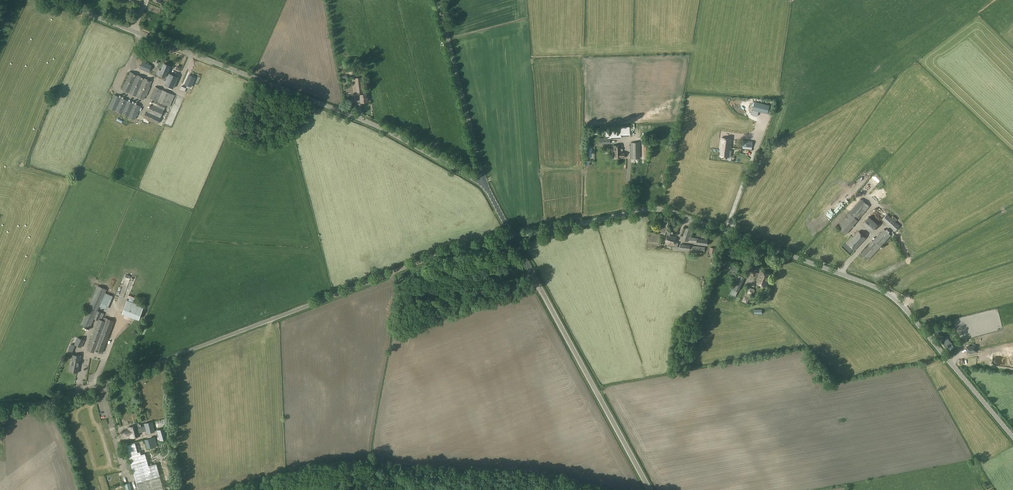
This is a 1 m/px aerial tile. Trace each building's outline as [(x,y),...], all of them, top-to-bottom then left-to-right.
[(143,61),(139,68),(149,72),(152,65),(143,61)] [(159,70),(157,74),(165,77),(167,78),(169,73),(172,67),(164,63),(161,70),(159,70)] [(130,72),(122,90),(144,100),(152,81),(130,72)] [(169,73),(167,78),(164,85),(173,89),(178,77),(169,73)] [(763,74),(762,80),(771,82),(772,75),(763,74)] [(191,87),(195,78),(189,75),(185,84),(191,87)] [(366,95),(363,95),(361,78),(356,78),(358,96),(360,96),(361,103),(367,103),(366,95)] [(761,81),(760,87),(770,90),(772,84),(761,81)] [(155,87),(150,98),(157,102),(162,90),(155,87)] [(162,90),(157,102),(170,107),(175,95),(162,90)] [(113,97),(108,108),(135,120),(141,106),(111,93),(110,96),(113,97)] [(146,112),(143,118),(158,124),(166,106),(153,100),(147,113),(146,112)] [(755,105),(753,110),(758,112),(769,114),(771,106),(759,103),(755,102),(755,105)] [(164,118),(170,121),(173,113),(167,111),(164,118)] [(600,139),(599,144),(611,144),(610,139),(621,138),(621,136),(626,135),(626,127),(617,128),(617,131),(606,132),(606,139),(600,139)] [(720,150),(720,156),(731,157),(731,151),(732,139),(722,138),(720,150)] [(744,140),(743,148),(752,149),(753,142),(744,140)] [(639,142),(631,143),(631,159),(640,159),(639,142)] [(622,146),(613,146),(613,158),(624,158),(624,153),(622,153),(622,146)] [(871,185),(881,175),(875,170),(868,178),(869,179),(867,181),(871,185)] [(861,199),(849,213),(858,220),(870,207),(861,199)] [(875,208),(881,212),(884,207),(878,203),(875,208)] [(849,213),(837,227),(846,234),(858,220),(849,213)] [(887,214),(882,220),(895,231),(900,226),(887,214)] [(869,217),(863,224),(871,232),(878,225),(869,217)] [(661,233),(667,235),(670,236),(671,232),(668,232),(670,222),(664,220),(661,233)] [(686,228),(682,240),(688,242),(689,238),(691,232),(692,229),(686,228)] [(699,228),(697,234),(702,236),(701,238),(706,239),(707,237),(713,239),(713,237),(715,237),(716,234),(699,228)] [(884,229),(861,254),(868,260),(891,235),(884,229)] [(859,231),(848,243),(855,250),(866,238),(859,231)] [(667,235),(665,244),(674,246),(675,242),(676,237),(670,236),(667,235)] [(760,271),(759,273),(757,273),(758,270),(753,268),(750,274),(755,276),(754,277),(758,278),(756,283),(766,286),(768,281),(768,282),(771,275),(760,271)] [(118,289),(122,291),(129,272),(123,269),(117,284),(120,285),(118,289)] [(128,274),(124,289),(128,290),(133,275),(128,274)] [(732,289),(738,291),(739,292),(745,277),(739,275),(732,289)] [(98,286),(81,325),(90,329),(94,319),(98,311),(98,309),(103,297),(107,289),(98,286)] [(127,300),(121,315),(139,321),(144,307),(127,300)] [(98,311),(94,319),(98,320),(98,319),(102,320),(104,313),(98,311)] [(98,319),(98,320),(87,350),(94,352),(95,350),(103,352),(114,321),(107,319),(107,318),(104,317),(103,320),(102,320),(98,319)] [(953,344),(946,335),(941,340),(948,348),(953,344)] [(77,337),(74,344),(82,347),(85,340),(77,337)] [(72,355),(70,371),(78,372),(81,356),(72,355)] [(155,431),(152,421),(145,423),(147,433),(155,431)] [(129,430),(125,431),(126,436),(130,435),(131,438),(139,436),(138,430),(137,425),(129,427),(129,430)] [(165,428),(157,430),(160,441),(168,438),(165,428)] [(152,438),(144,440),(147,449),(155,447),(152,438)] [(162,485),(162,484),(156,464),(148,467),(145,454),(141,456),(140,452),(137,453),(135,444),(125,446),(138,489),(163,489),(162,485)]
